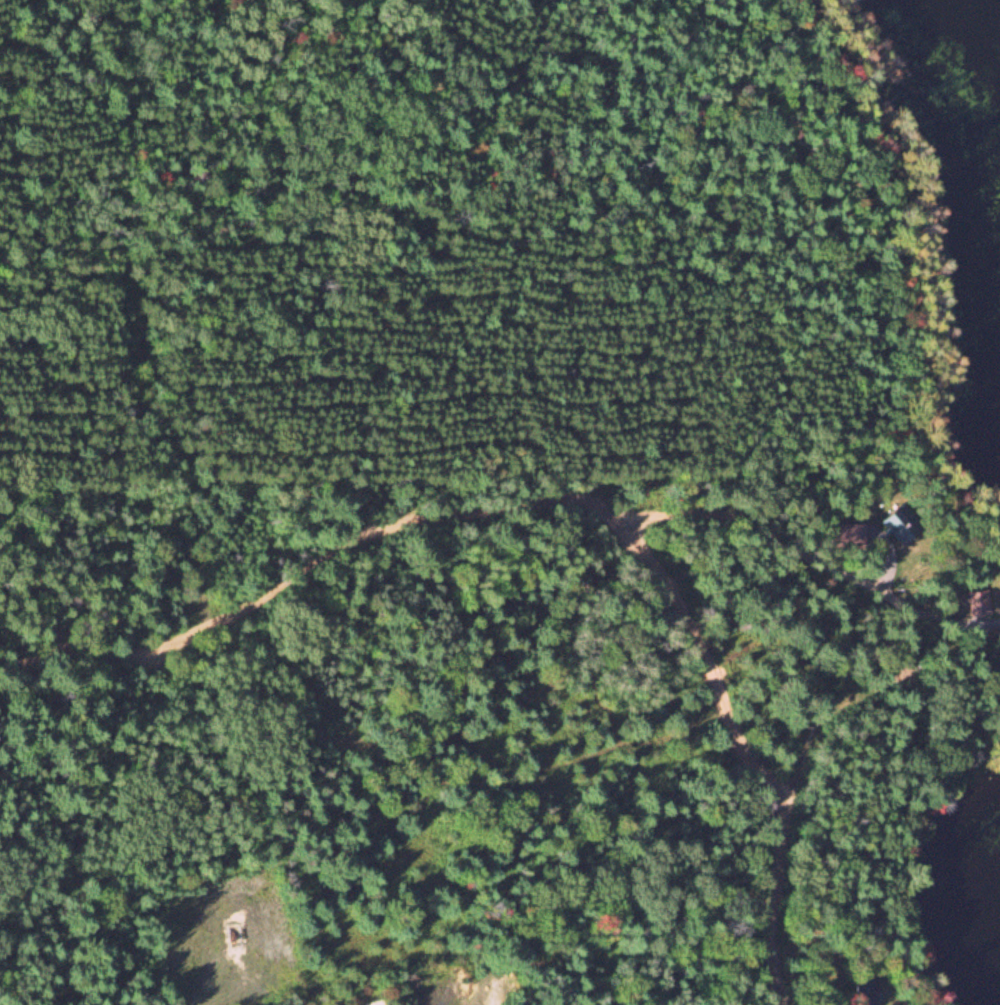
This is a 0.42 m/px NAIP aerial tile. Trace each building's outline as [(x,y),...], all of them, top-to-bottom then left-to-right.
[(878,523),(901,545),(919,527),(897,505),(878,523)] [(861,523),(828,523),(828,547),(861,547),(861,523)] [(990,615),(987,590),(966,592),(969,617),(990,615)] [(854,1004),(876,1004),(876,971),(854,971),(854,1004)]
